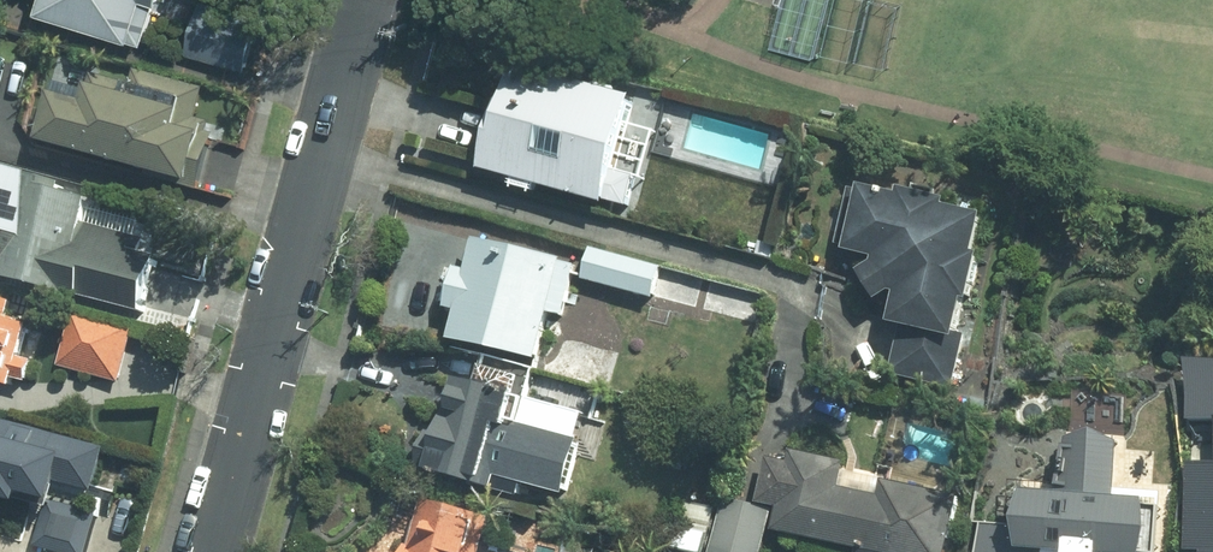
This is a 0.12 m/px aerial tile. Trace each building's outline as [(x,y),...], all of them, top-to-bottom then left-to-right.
[(52,7),(155,40),(166,5),(174,8),(176,0),(55,0),(52,7)] [(210,2),(195,56),(250,71),(265,17),(210,2)] [(524,51),(493,167),(623,202),(655,87),(524,51)] [(213,85),(141,69),(138,83),(98,73),(94,92),(67,86),(54,139),(208,174),(219,126),(205,122),(213,85)] [(180,259),(155,253),(159,238),(99,222),(108,185),(0,157),(0,261),(15,265),(13,273),(166,313),(180,259)] [(889,256),(875,264),(893,294),(909,285),(894,369),(962,383),(982,293),(987,294),(997,249),(992,248),(1001,204),(961,196),(963,185),(878,167),(876,178),(863,175),(848,247),(889,256)] [(469,304),(462,335),(550,355),(561,309),(574,311),(587,256),(486,232),(478,265),(468,263),(459,301),(469,304)] [(599,246),(590,277),(659,296),(667,265),(599,246)] [(0,294),(0,378),(23,384),(42,312),(21,307),(23,300),(0,294)] [(145,328),(81,315),(70,364),(134,378),(145,328)] [(506,483),(532,387),(473,372),(448,468),(506,483)] [(1198,372),(1192,551),(1212,551),(1212,373),(1198,372)] [(8,492),(40,499),(42,490),(75,498),(79,481),(112,488),(122,444),(0,416),(0,527),(8,492)] [(981,551),(1162,551),(1165,489),(1127,487),(1130,427),(1068,424),(1065,484),(1036,482),(1034,525),(982,523),(981,551)] [(973,493),(892,474),(888,490),(849,481),(855,457),(799,445),(796,458),(778,454),(767,500),(785,504),(781,521),(875,543),(873,551),(957,551),(973,493)] [(496,502),(431,487),(416,551),(484,551),(496,502)] [(781,505),(732,494),(719,551),(770,551),(781,505)] [(41,547),(65,551),(97,551),(106,514),(73,507),(51,502),(41,547)]
